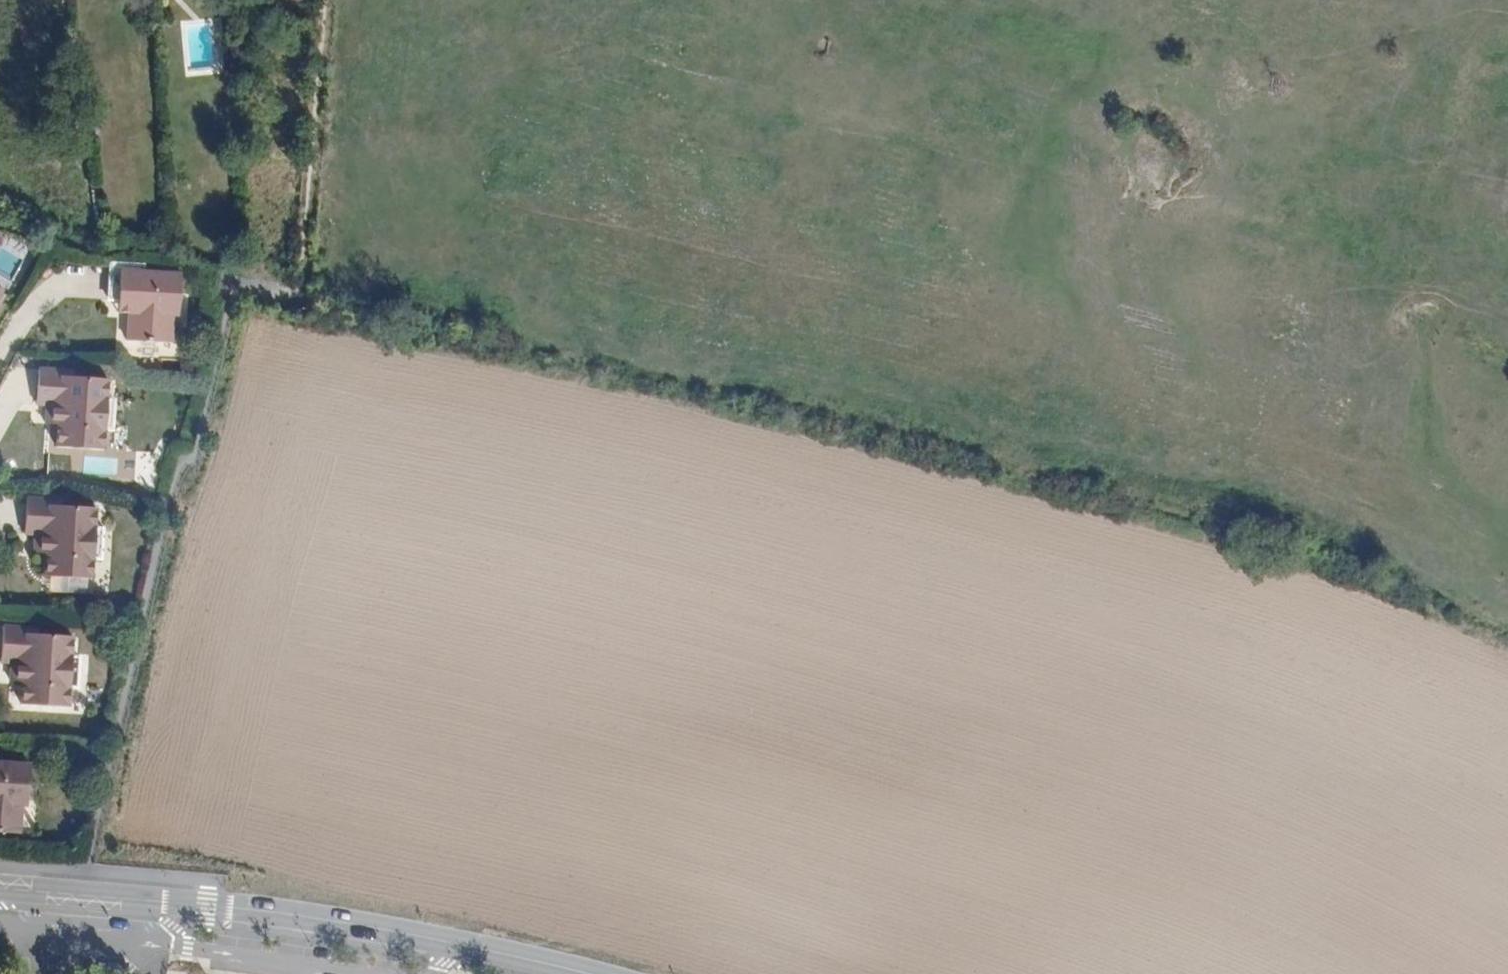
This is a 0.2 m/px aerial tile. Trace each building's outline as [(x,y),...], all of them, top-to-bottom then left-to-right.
[(172,331),(173,303),(179,303),(181,263),(144,262),(144,254),(112,253),(110,287),(128,288),(128,330),(172,331)] [(40,397),(39,415),(54,416),(52,439),(98,441),(99,419),(107,420),(109,391),(100,390),(102,370),(68,367),(68,363),(33,360),(30,396),(40,397)] [(43,548),(42,569),(87,571),(88,551),(96,552),(100,522),(91,521),(93,501),(58,499),(58,493),(24,490),(21,526),(34,528),(33,547),(43,548)] [(21,674),(20,697),(67,699),(68,678),(76,679),(78,649),(69,649),(70,628),(35,626),(35,621),(1,619),(0,639),(0,654),(10,655),(8,673),(21,674)] [(5,783),(1,823),(46,827),(48,800),(53,800),(56,759),(16,756),(17,749),(0,748),(0,783),(5,783)]
